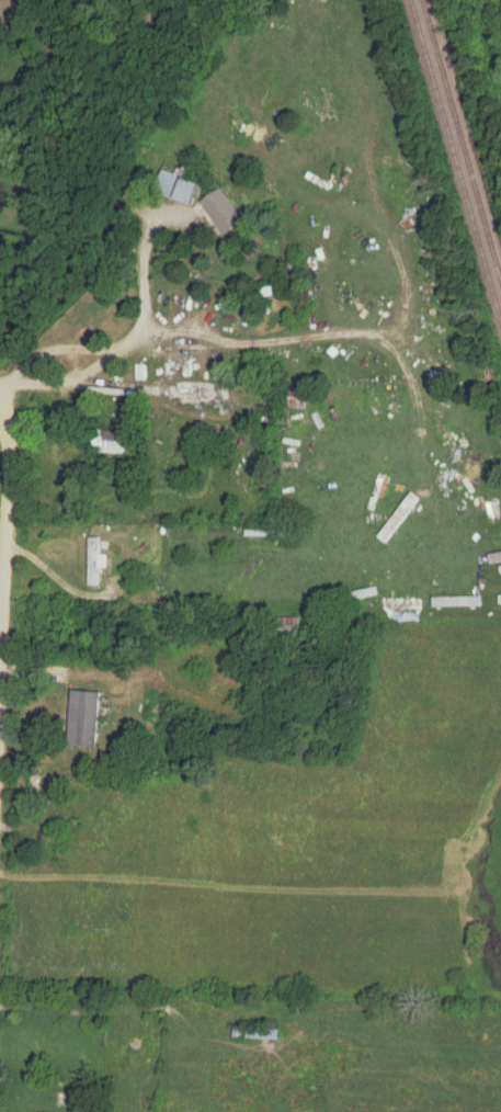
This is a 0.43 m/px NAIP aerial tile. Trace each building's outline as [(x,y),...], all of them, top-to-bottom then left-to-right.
[(193,206),(202,185),(165,170),(156,191),(193,206)] [(243,223),(222,189),(200,203),(221,237),(243,223)] [(182,378),(182,402),(216,407),(216,381),(182,378)] [(127,431),(96,430),(96,453),(126,454),(127,431)] [(101,559),(101,538),(89,538),(90,569),(90,587),(101,587),(101,575),(107,575),(106,559),(101,559)] [(275,641),(300,641),(300,624),(275,624),(275,641)] [(98,749),(102,693),(72,691),(69,747),(98,749)] [(281,1030),(234,1030),(234,1041),(281,1041),(281,1030)]
